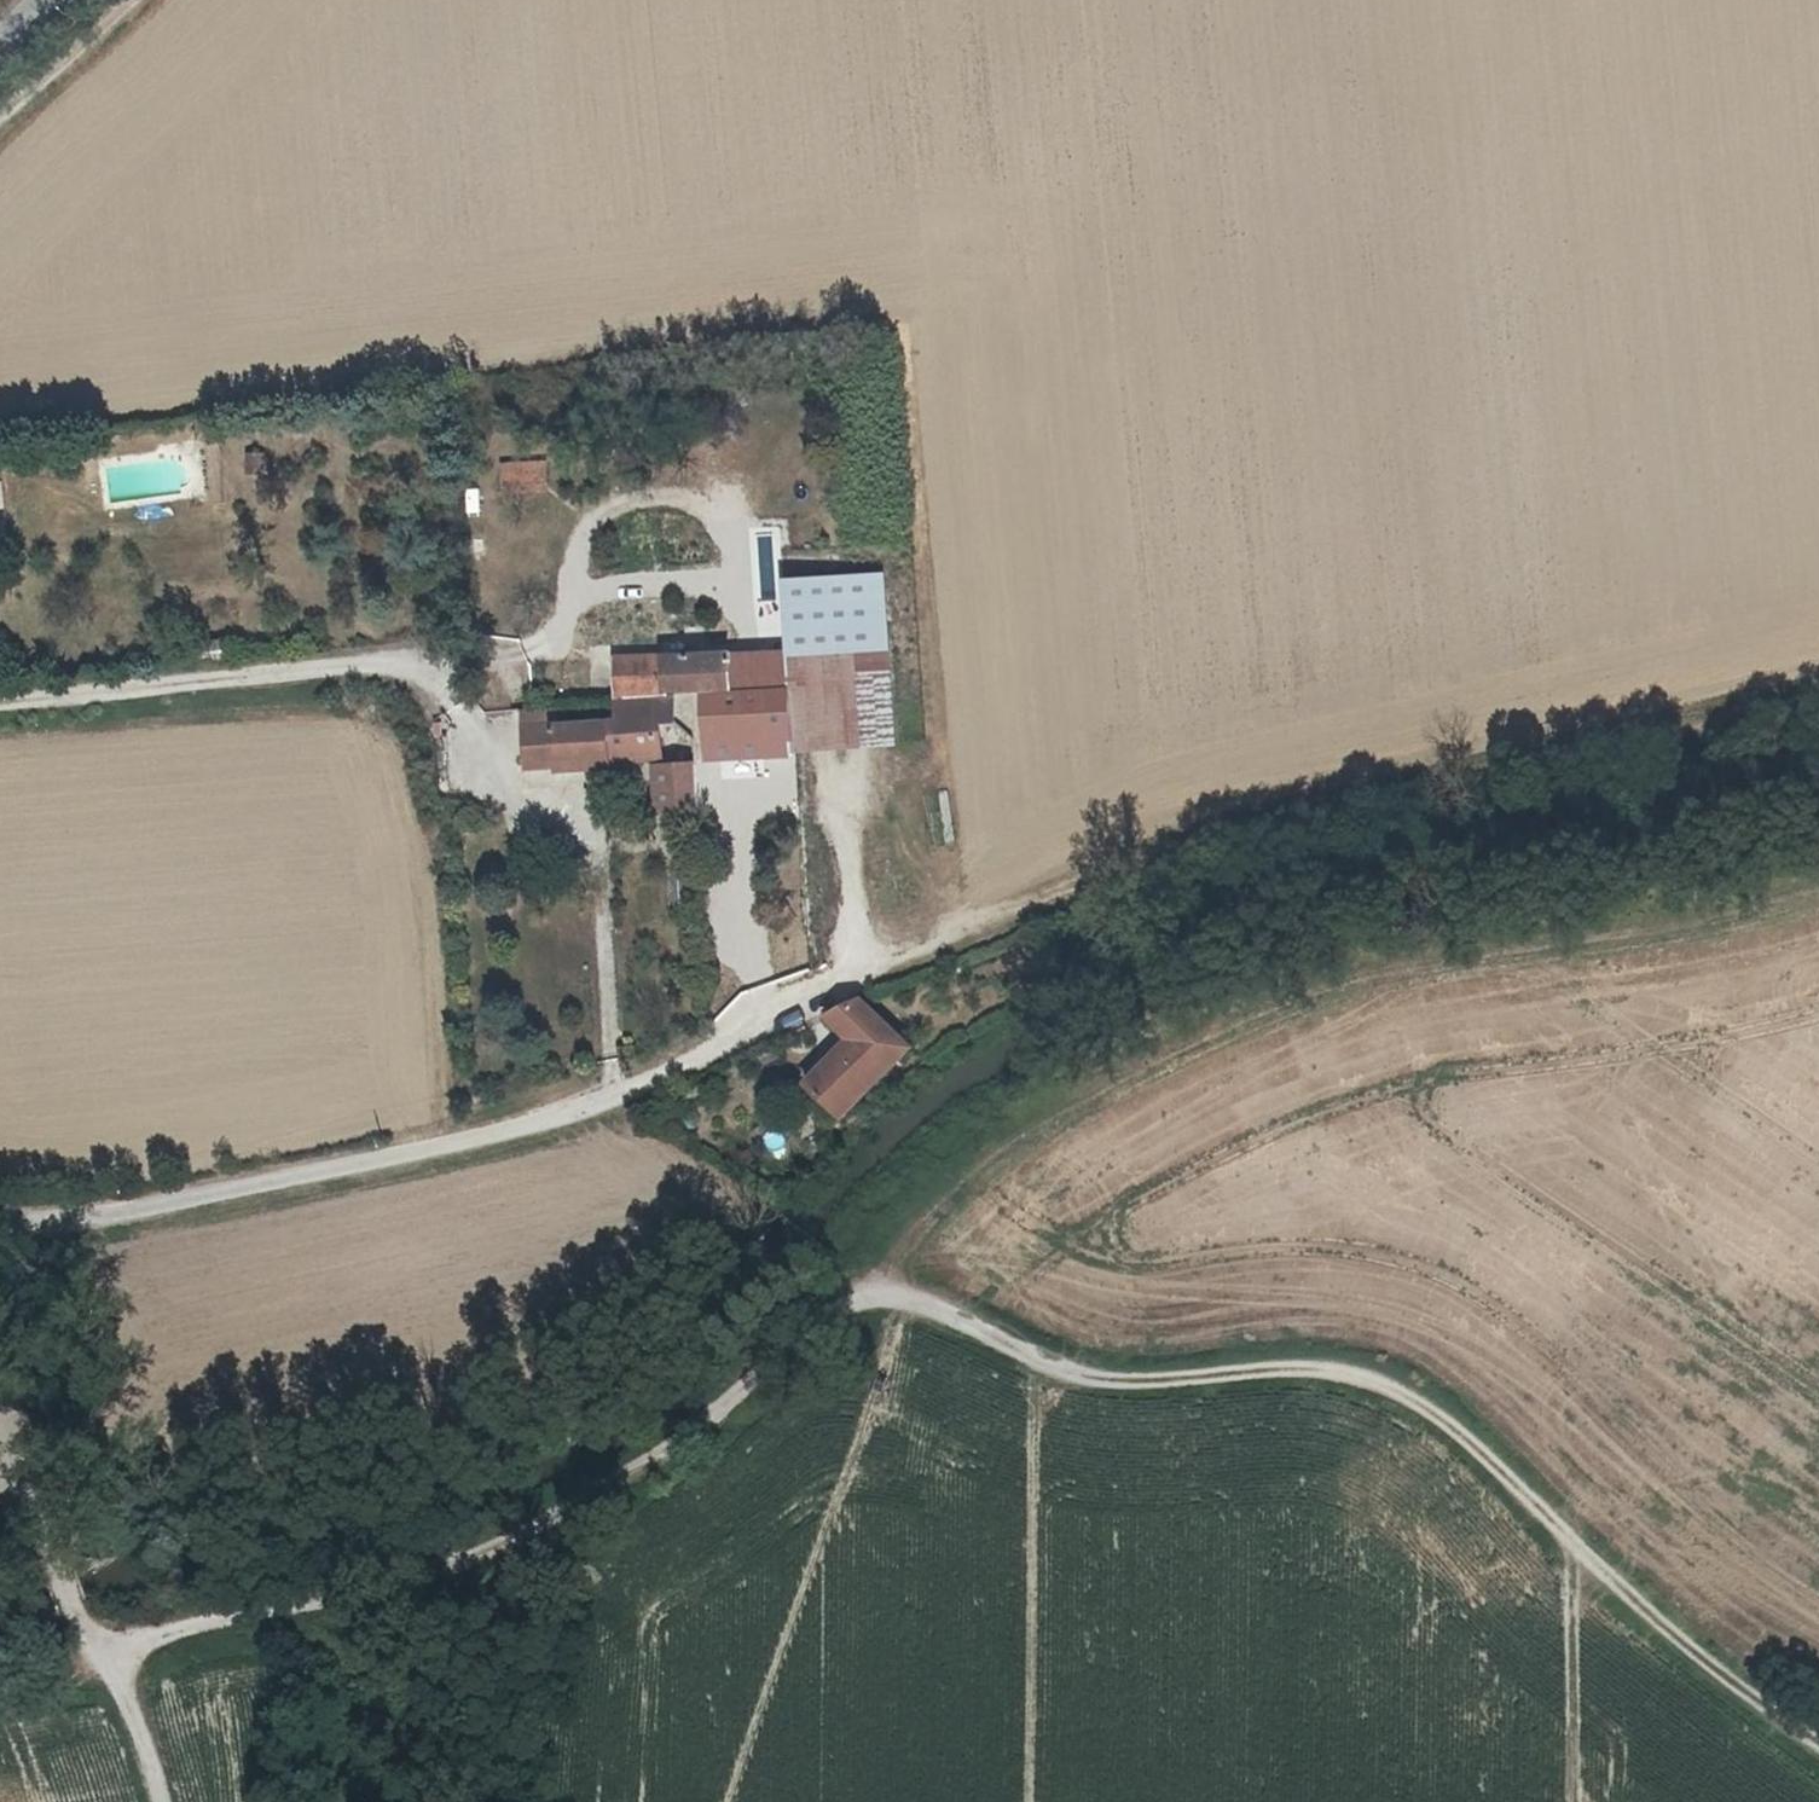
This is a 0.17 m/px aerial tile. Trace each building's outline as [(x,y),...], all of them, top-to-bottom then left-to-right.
[(267,476),(267,453),(248,453),(248,476),(267,476)] [(550,493),(550,471),(511,473),(512,495),(550,493)] [(797,656),(897,650),(893,579),(792,585),(797,656)] [(897,650),(797,656),(803,753),(902,747),(897,650)] [(620,709),(676,706),(675,695),(712,693),(715,757),(803,753),(797,656),(616,667),(620,709)] [(676,706),(620,709),(621,729),(567,730),(569,758),(562,761),(666,757),(665,728),(678,727),(676,706)] [(569,758),(567,730),(528,731),(530,762),(562,761),(569,758)] [(701,811),(698,767),(667,768),(669,813),(701,811)] [(830,1016),(857,1040),(895,1072),(921,1048),(865,999),(830,1016)] [(895,1072),(857,1040),(812,1085),(849,1119),(895,1072)] [(635,1054),(624,1056),(625,1065),(637,1063),(635,1054)]
